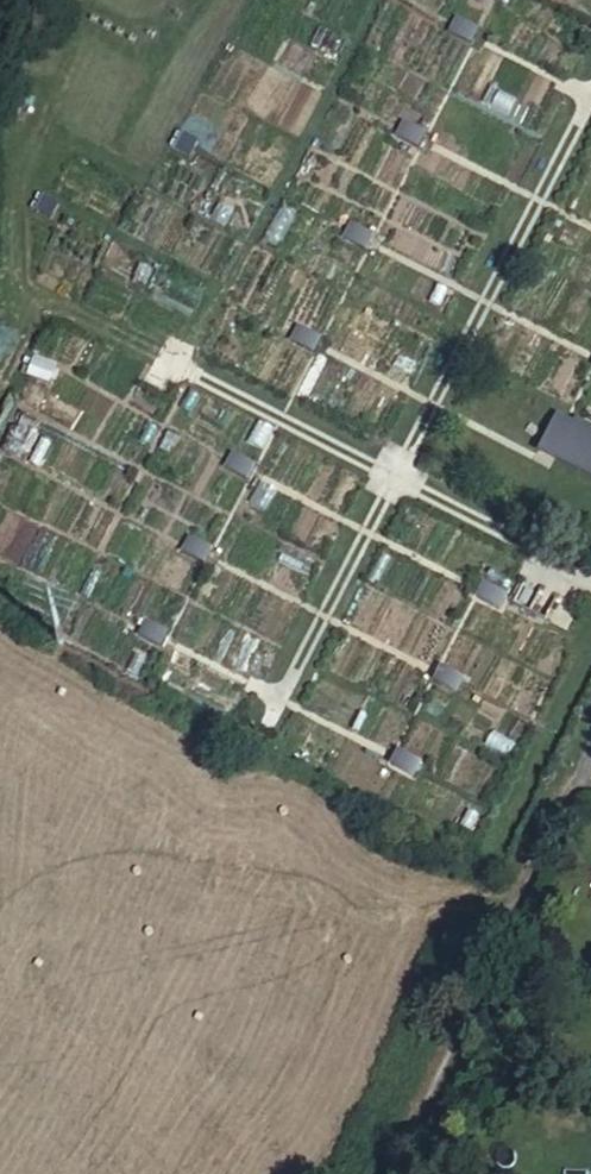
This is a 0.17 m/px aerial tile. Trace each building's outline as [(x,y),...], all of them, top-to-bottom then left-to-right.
[(557,412),(538,452),(590,477),(590,428),(557,412)]
